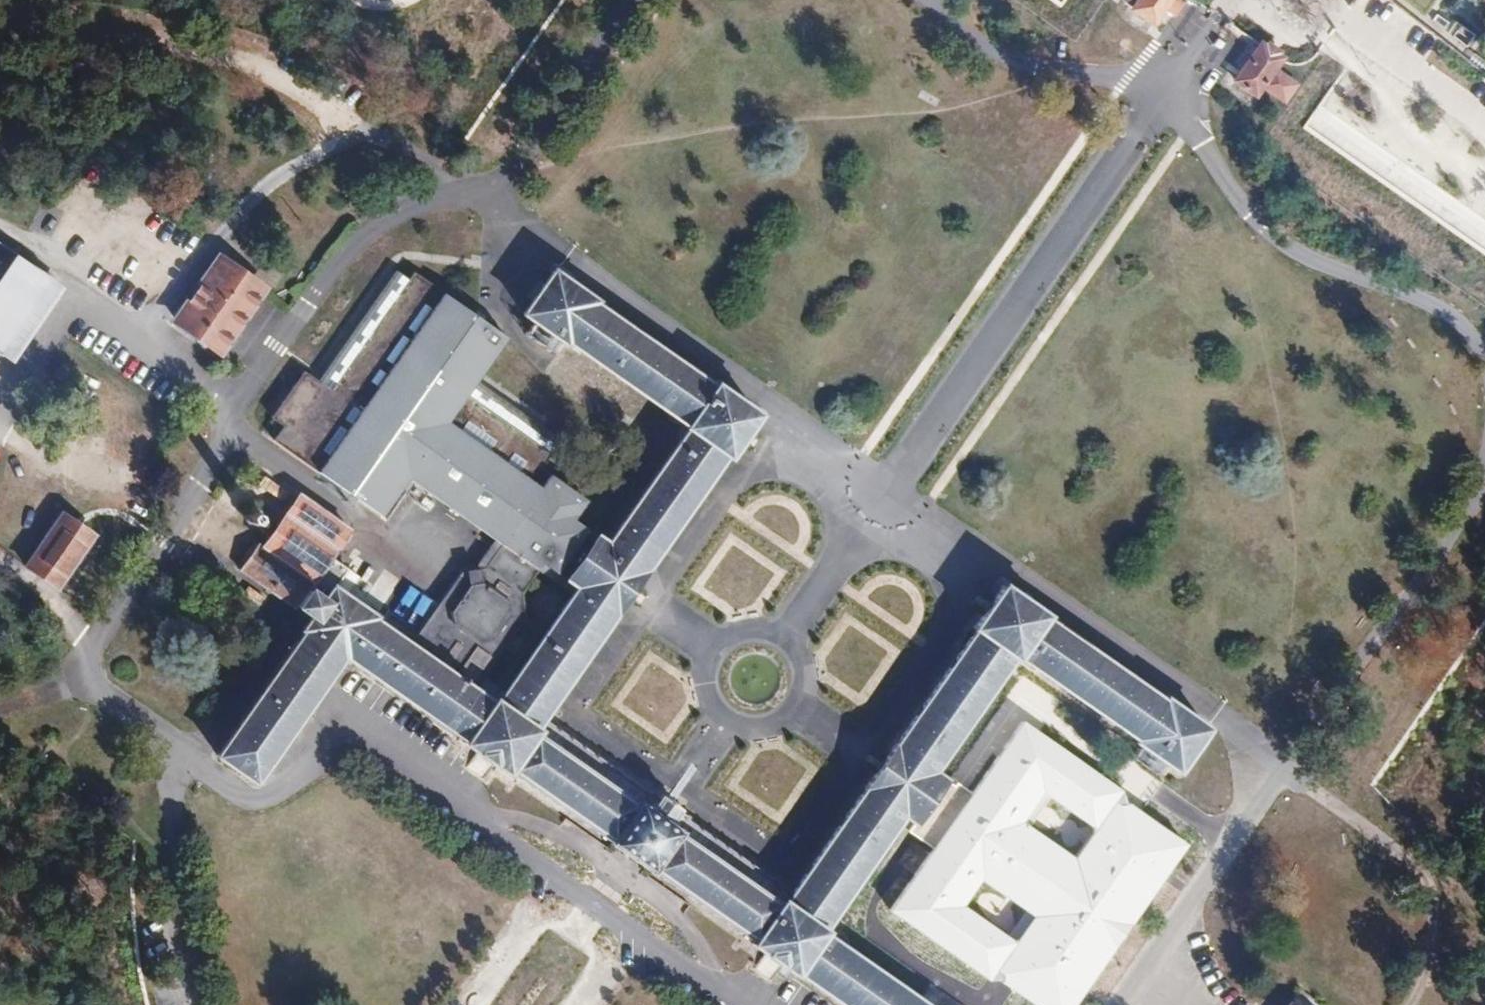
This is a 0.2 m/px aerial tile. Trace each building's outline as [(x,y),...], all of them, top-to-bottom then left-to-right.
[(1182,0),(1123,0),(1132,6),(1130,9),(1150,23),(1160,8),(1171,15),(1182,0)] [(1294,84),(1272,68),(1279,57),(1276,56),(1259,43),(1233,81),(1253,94),(1260,86),(1282,101),(1294,84)] [(50,279),(0,244),(0,349),(50,279)] [(261,289),(220,259),(175,323),(218,352),(261,289)] [(558,578),(591,531),(571,517),(586,497),(539,463),(559,436),(499,393),(476,377),(506,335),(444,291),(439,297),(409,275),(393,263),(314,377),(302,368),(269,416),(281,424),(271,437),(380,514),(406,477),(468,521),(499,543),(480,569),(456,574),(405,645),(488,703),(491,700),(494,702),(515,672),(573,589),(558,578)] [(444,291),(413,269),(409,275),(439,297),(444,291)] [(931,770),(1012,656),(1015,659),(1016,657),(1135,741),(1133,743),(1148,753),(1174,772),(1204,729),(1162,700),(1161,702),(1042,619),(1044,616),(1000,585),(970,627),(973,629),(893,743),(861,789),(789,891),(673,810),(656,798),(539,716),(552,699),(658,548),(722,456),(725,457),(755,414),(713,384),(711,387),(590,303),(592,300),(551,271),(521,314),(563,344),(565,340),(685,424),(682,428),(686,430),(654,475),(641,493),(620,522),(607,542),(591,531),(558,578),(573,589),(515,672),(494,702),(491,700),(488,703),(405,645),(371,621),(373,618),(328,588),(307,618),(298,631),(301,633),(245,712),(213,758),(252,785),(340,660),(343,662),(344,659),(461,741),(460,743),(503,774),(505,772),(605,842),(604,844),(649,875),(650,873),(750,943),(748,945),(791,975),(793,973),(839,1004),(921,1004),(820,935),(822,933),(819,931),(837,906),(899,817),(913,826),(945,780),(931,770)] [(61,287),(50,279),(0,349),(0,357),(7,363),(61,287)] [(294,610),(307,618),(328,588),(343,570),(327,558),(358,513),(331,494),(309,478),(296,497),(294,495),(258,548),(254,545),(235,571),(292,611),(294,610)] [(63,514),(25,568),(54,589),(92,534),(63,514)] [(945,780),(913,826),(937,843),(916,872),(962,904),(982,874),(1014,829),(1028,809),(1016,800),(1024,789),(990,765),(968,796),(945,780)] [(1028,809),(1036,797),(1024,789),(1016,800),(1028,809)] [(1014,829),(982,874),(1036,912),(995,970),(1044,1004),(1059,1004),(1064,997),(1074,1004),(1170,868),(1160,861),(1171,846),(1111,804),(1067,866),(1024,836),(1014,829)] [(1170,868),(1180,853),(1171,846),(1160,861),(1170,868)]
